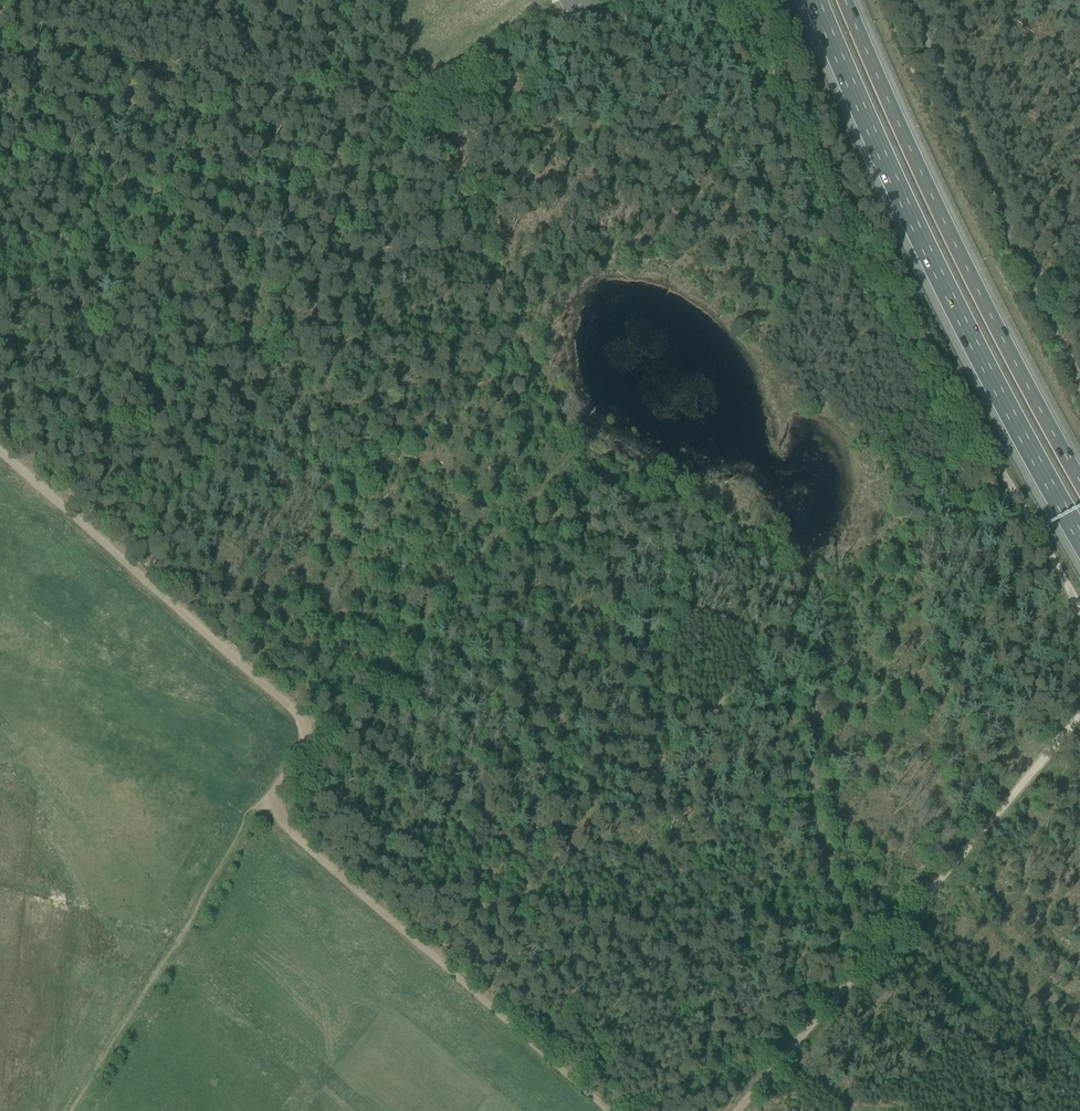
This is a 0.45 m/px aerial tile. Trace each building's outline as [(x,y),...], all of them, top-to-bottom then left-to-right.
[(809,0),(802,3),(813,32),(820,30),(809,0)] [(526,32),(538,25),(533,18),(522,26),(526,32)] [(564,32),(563,31),(555,18),(542,26),(551,40),(564,32)]
